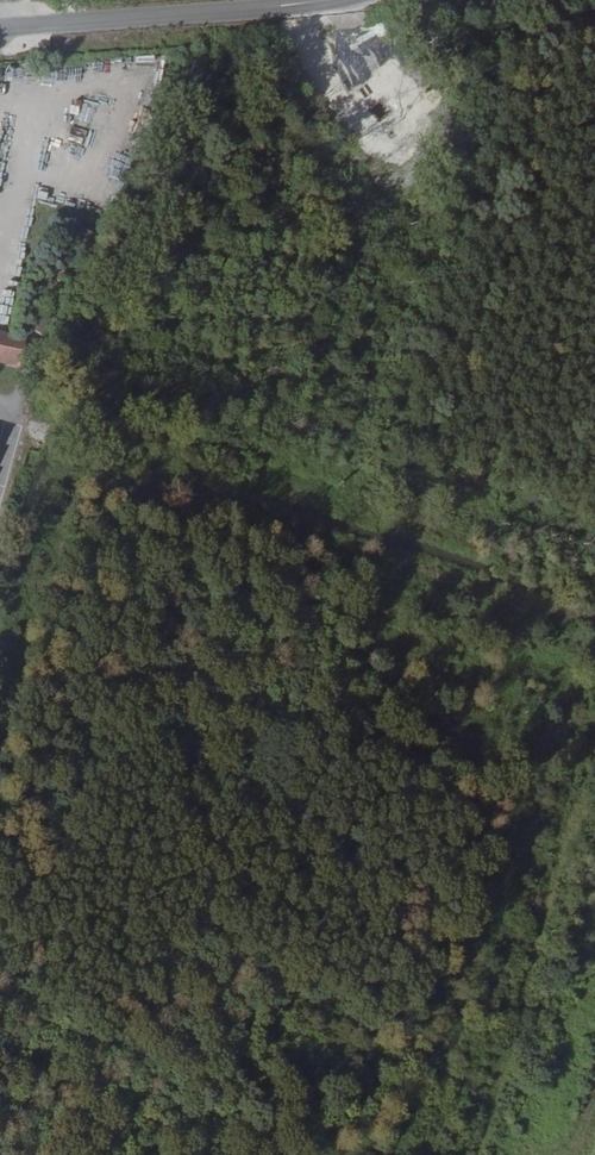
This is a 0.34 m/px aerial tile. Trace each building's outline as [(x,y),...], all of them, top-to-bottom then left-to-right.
[(19,365),(25,339),(0,334),(0,361),(19,365)]
